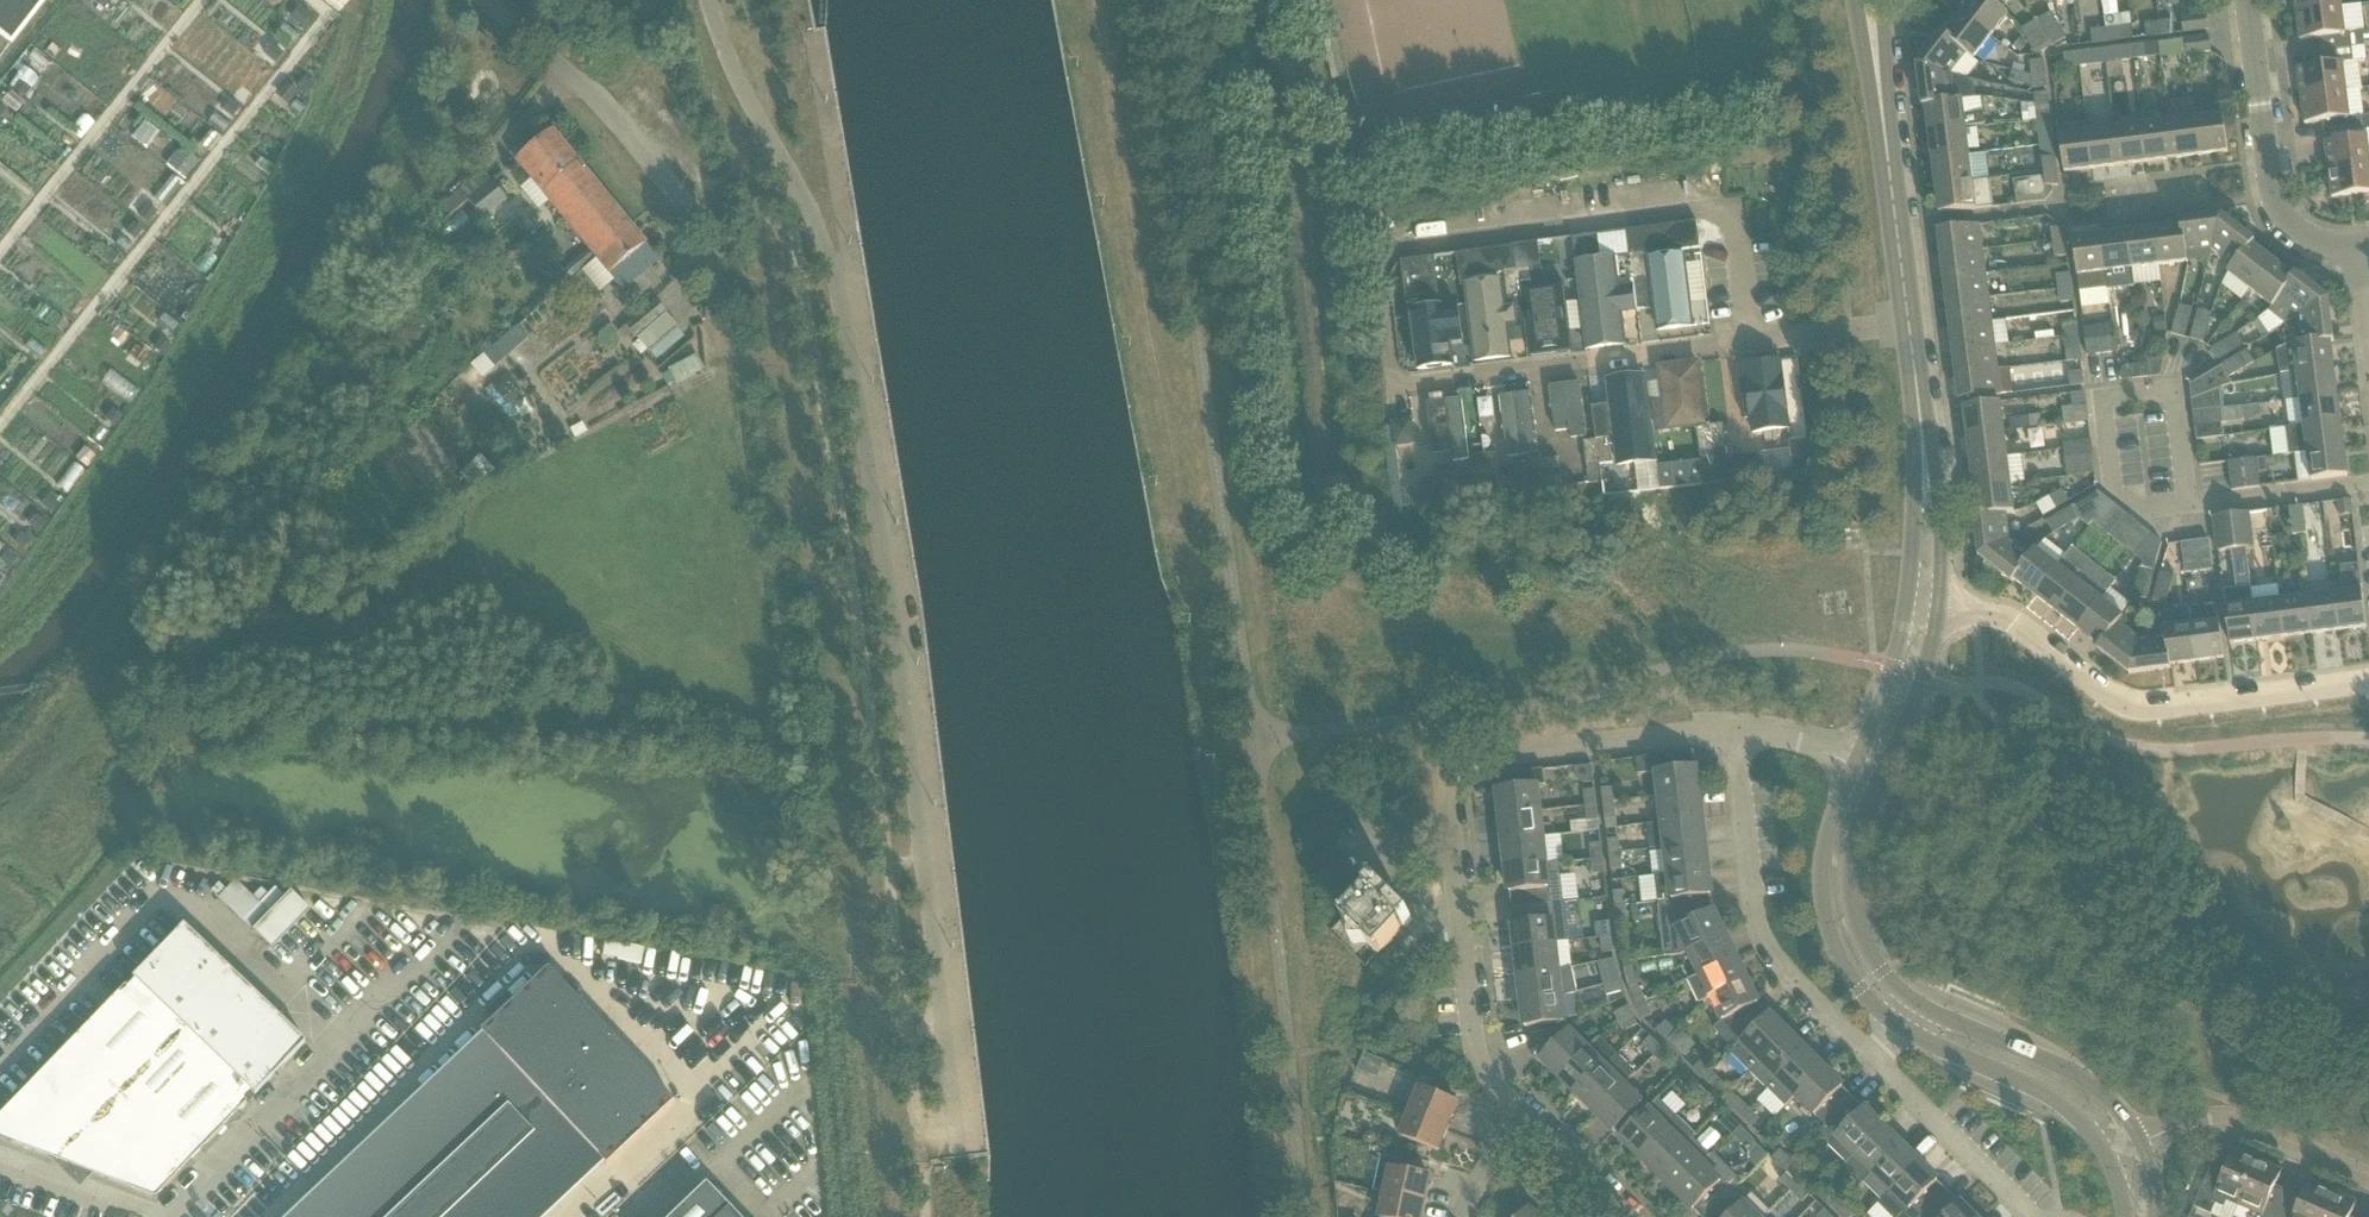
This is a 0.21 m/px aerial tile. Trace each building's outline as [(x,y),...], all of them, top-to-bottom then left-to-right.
[(46,0),(0,0),(0,39),(10,47),(46,0)] [(1988,0),(1973,0),(1962,14),(1991,37),(2008,15),(1988,0)] [(2008,15),(2008,14),(2002,9),(2009,0),(1988,0),(2008,15)] [(2340,0),(2295,0),(2296,13),(2341,7),(2340,0)] [(2345,35),(2341,7),(2296,13),(2300,41),(2325,38),(2327,51),(2364,47),(2362,32),(2345,35)] [(2051,13),(2039,20),(2047,33),(2058,26),(2051,13)] [(1991,37),(1962,14),(1946,35),(1943,32),(1942,33),(1974,58),(1991,37)] [(2208,30),(2206,15),(2193,17),(2195,32),(2208,30)] [(2195,32),(2193,17),(2181,18),(2183,33),(2195,32)] [(2174,34),(2173,21),(2159,23),(2160,36),(2174,34)] [(2040,36),(2033,23),(2022,30),(2029,42),(2040,36)] [(2160,36),(2159,23),(2145,25),(2147,38),(2160,36)] [(2065,39),(2058,26),(2047,33),(2054,45),(2065,39)] [(2105,30),(2107,43),(2120,41),(2119,28),(2105,30)] [(2107,43),(2105,30),(2091,31),(2093,44),(2107,43)] [(1967,54),(1973,60),(1974,58),(1942,33),(1917,66),(1951,75),(1967,54)] [(2048,49),(2040,36),(2029,42),(2036,55),(2048,49)] [(2186,40),(2188,55),(2211,52),(2209,37),(2186,40)] [(2132,47),(2133,59),(2146,58),(2145,45),(2132,47)] [(2133,59),(2132,47),(2119,48),(2121,61),(2133,59)] [(2346,91),(2343,63),(2366,61),(2364,47),(2327,51),(2322,52),(2324,65),(2297,69),(2301,97),(2346,91)] [(2077,53),(2079,66),(2092,64),(2090,52),(2077,53)] [(2079,66),(2077,53),(2064,55),(2066,67),(2079,66)] [(2044,75),(2043,61),(2030,63),(2032,76),(2044,75)] [(1954,101),(1951,75),(1917,66),(1922,106),(1962,101),(1962,100),(1954,101)] [(2046,88),(2044,75),(2032,76),(2033,90),(2046,88)] [(2346,91),(2301,97),(2304,124),(2329,121),(2330,134),(2362,130),(2362,131),(2368,130),(2368,116),(2350,118),(2346,91)] [(2049,107),(2047,93),(2034,95),(2036,108),(2049,107)] [(1983,114),(1964,116),(1962,101),(1922,106),(1922,108),(1926,107),(1929,133),(1966,128),(1966,127),(1984,125),(1983,114)] [(2038,127),(2051,125),(2049,107),(2036,108),(2038,127)] [(2228,152),(2223,116),(2196,119),(2201,156),(2228,152)] [(2201,156),(2196,119),(2169,122),(2173,159),(2201,156)] [(2173,159),(2169,122),(2141,126),(2146,163),(2173,159)] [(2051,125),(2038,127),(2040,140),(2053,139),(2051,125)] [(2146,163),(2141,126),(2114,129),(2119,166),(2146,163)] [(1969,155),(1966,128),(1929,133),(1932,160),(1969,155)] [(2119,166),(2114,129),(2087,133),(2091,169),(2119,166)] [(604,196),(552,131),(515,161),(567,226),(604,196)] [(2091,169),(2087,133),(2060,136),(2064,173),(2091,169)] [(2328,170),(2368,165),(2368,151),(2367,137),(2325,142),(2328,170)] [(1973,182),(1969,155),(1932,160),(1936,187),(1973,182)] [(2055,157),(2042,159),(2044,173),(2057,172),(2055,157)] [(2328,170),(2332,198),(2368,194),(2368,165),(2328,170)] [(2059,186),(2057,172),(2044,173),(2044,177),(2046,187),(2052,186),(2059,186)] [(2046,187),(2044,177),(2012,181),(2015,205),(2045,201),(2053,192),(2052,186),(2046,187)] [(1993,207),(1989,180),(1973,182),(1936,187),(1939,214),(1976,210),(1976,209),(1993,207)] [(491,181),(467,201),(482,219),(506,199),(491,181)] [(657,261),(604,196),(567,226),(620,291),(657,261)] [(2212,250),(2221,217),(2181,222),(2186,262),(2188,262),(2186,254),(2212,250)] [(2254,241),(2221,217),(2212,250),(2233,266),(2228,273),(2229,274),(2254,241)] [(1697,222),(1627,231),(1634,280),(1637,312),(1651,310),(1644,256),(1700,248),(1697,222)] [(2186,262),(2181,222),(2180,222),(2180,225),(2154,229),(2159,266),(2160,265),(2186,262)] [(1983,249),(1979,225),(1938,230),(1941,254),(1983,249)] [(2069,243),(2067,228),(2052,230),(2054,245),(2069,243)] [(2159,266),(2154,229),(2128,232),(2132,269),(2159,266)] [(1634,280),(1627,231),(1572,239),(1575,263),(1618,258),(1621,282),(1634,280)] [(2128,232),(2101,236),(2107,289),(2108,290),(2135,287),(2132,269),(2128,232)] [(2105,272),(2101,236),(2073,239),(2076,263),(2077,276),(2080,293),(2107,289),(2105,272)] [(2255,242),(2254,241),(2229,274),(2250,290),(2273,261),(2253,245),(2255,242)] [(2071,258),(2069,243),(2054,245),(2055,260),(2071,258)] [(1540,244),(1514,247),(1514,249),(1519,294),(1534,293),(1530,268),(1543,267),(1540,244)] [(1517,270),(1514,249),(1514,247),(1458,254),(1461,279),(1504,273),(1507,295),(1519,294),(1517,270)] [(1986,273),(1983,249),(1941,254),(1944,279),(1986,273)] [(1692,321),(1685,253),(1649,257),(1657,325),(1692,321)] [(1439,305),(1433,257),(1401,261),(1407,309),(1439,305)] [(1613,261),(1581,265),(1592,348),(1624,344),(1613,261)] [(2293,277),(2273,261),(2250,290),(2272,307),(2297,275),(2296,274),(2293,277)] [(1989,298),(1986,273),(1944,279),(1947,303),(1989,298)] [(2058,275),(2059,289),(2073,288),(2072,274),(2058,275)] [(2329,300),(2297,275),(2272,307),(2273,308),(2269,312),(2286,324),(2295,315),(2298,317),(2329,300)] [(1480,359),(1510,355),(1499,277),(1469,281),(1480,359)] [(2075,302),(2073,288),(2059,289),(2061,303),(2075,302)] [(1529,295),(1537,352),(1568,348),(1560,291),(1529,295)] [(636,338),(666,311),(654,298),(625,325),(636,338)] [(1992,322),(1989,298),(1947,303),(1950,327),(1992,322)] [(2334,340),(2329,300),(2298,317),(2302,343),(2293,344),(2294,345),(2334,340)] [(1409,310),(1416,374),(1455,369),(1447,305),(1409,310)] [(2179,305),(2175,320),(2189,324),(2193,309),(2179,305)] [(2199,311),(2195,325),(2208,329),(2212,315),(2199,311)] [(650,353),(679,328),(666,313),(637,338),(650,353)] [(2185,338),(2189,324),(2175,320),(2171,334),(2185,338)] [(2063,323),(2065,342),(2079,341),(2077,321),(2063,323)] [(1995,347),(1992,322),(1950,327),(1953,352),(1995,347)] [(2113,324),(2101,326),(2098,326),(2102,354),(2117,352),(2113,324)] [(506,336),(471,366),(483,380),(530,339),(518,325),(513,329),(506,336)] [(2204,343),(2208,329),(2195,325),(2191,340),(2204,343)] [(2102,354),(2098,326),(2094,326),(2086,328),(2084,328),(2087,356),(2102,354)] [(2237,334),(2224,342),(2231,353),(2243,345),(2237,334)] [(2334,368),(2331,342),(2334,342),(2334,340),(2294,345),(2297,372),(2334,368)] [(2081,361),(2079,341),(2065,342),(2067,362),(2081,361)] [(2231,353),(2224,342),(2211,349),(2218,360),(2231,353)] [(1998,371),(1995,347),(1953,352),(1956,376),(1998,371)] [(2247,351),(2234,359),(2241,370),(2254,363),(2247,351)] [(2160,375),(2164,353),(2144,355),(2145,364),(2130,366),(2132,379),(2160,375)] [(669,373),(661,377),(667,387),(674,384),(676,386),(704,371),(696,356),(668,371),(669,373)] [(1790,426),(1781,357),(1744,362),(1753,431),(1790,426)] [(2241,370),(2234,359),(2222,367),(2228,378),(2241,370)] [(2230,384),(2221,367),(2189,386),(2191,400),(2230,384)] [(1705,422),(1698,368),(1659,373),(1666,428),(1705,422)] [(2337,395),(2334,368),(2297,372),(2301,399),(2337,395)] [(2001,396),(1998,371),(1956,376),(1959,401),(2001,396)] [(2084,385),(2082,371),(2069,373),(2071,387),(2084,385)] [(0,391),(0,396),(19,409),(32,390),(10,376),(0,391)] [(1652,462),(1642,380),(1609,385),(1620,466),(1652,462)] [(1557,438),(1587,435),(1581,385),(1551,389),(1557,438)] [(1536,442),(1530,392),(1502,395),(1508,445),(1536,442)] [(2088,421),(2085,392),(2072,394),(2076,423),(2088,421)] [(2341,421),(2337,395),(2301,399),(2304,426),(2341,421)] [(1434,455),(1465,452),(1459,398),(1428,401),(1434,455)] [(2000,403),(1987,404),(1964,407),(1967,435),(2004,431),(2000,403)] [(2223,428),(2244,426),(2242,407),(2220,410),(2222,423),(2208,424),(2207,412),(2193,413),(2196,441),(2224,437),(2223,428)] [(2222,423),(2220,410),(2207,412),(2208,424),(2222,423)] [(2344,448),(2341,421),(2304,426),(2286,428),(2290,455),(2307,453),(2344,448)] [(1723,425),(1710,426),(1717,484),(1767,478),(1764,453),(1727,457),(1723,425)] [(1701,461),(1659,466),(1661,490),(1704,485),(1717,484),(1710,426),(1697,428),(1701,461)] [(1393,427),(1384,427),(1394,508),(1404,507),(1393,427)] [(2007,457),(2004,431),(1967,435),(1971,462),(2007,457)] [(1613,463),(1610,439),(1597,441),(1600,465),(1613,463)] [(1600,465),(1597,441),(1584,442),(1589,483),(1602,482),(1600,465)] [(1808,441),(1789,444),(1794,477),(1812,474),(1808,441)] [(2090,441),(2077,442),(2079,455),(2092,454),(2091,441),(2090,441)] [(2079,455),(2077,442),(2063,444),(2065,457),(2079,455)] [(2348,476),(2344,448),(2307,453),(2311,481),(2348,476)] [(1544,489),(1541,461),(1540,455),(1527,456),(1528,464),(1498,468),(1496,453),(1484,455),(1489,496),(1487,496),(1489,512),(1500,511),(1498,494),(1542,489),(1544,489)] [(1489,496),(1484,455),(1470,457),(1472,472),(1421,479),(1423,504),(1487,496),(1489,496)] [(2011,484),(2007,457),(1971,462),(1974,489),(2011,484)] [(2256,458),(2228,462),(2230,477),(2258,473),(2256,458)] [(1559,459),(1541,461),(1544,489),(1542,489),(1544,503),(1563,501),(1559,459)] [(1660,490),(1658,473),(1656,462),(1636,466),(1639,492),(1660,490)] [(2260,488),(2258,473),(2230,477),(2232,491),(2260,488)] [(2014,511),(2011,484),(1974,489),(1977,515),(1974,515),(1974,516),(2014,511)] [(2062,490),(2050,497),(2056,509),(2069,501),(2062,490)] [(2093,522),(2109,501),(2098,493),(2060,515),(2067,526),(2079,519),(2090,527),(2093,522)] [(2056,509),(2050,497),(2037,505),(2043,516),(2056,509)] [(2351,500),(2338,501),(2338,502),(2339,516),(2352,515),(2351,500)] [(2136,522),(2126,514),(2109,501),(2093,522),(2109,535),(2117,525),(2127,533),(2136,522)] [(2304,521),(2302,507),(2302,506),(2290,508),(2291,522),(2304,521)] [(2014,513),(2014,511),(1974,516),(1979,557),(2009,540),(2006,514),(2014,513)] [(2250,528),(2249,513),(2236,515),(2238,529),(2250,528)] [(2067,526),(2060,515),(2047,522),(2054,533),(2067,526)] [(2238,529),(2236,515),(2214,518),(2219,552),(2253,548),(2250,528),(2238,529)] [(2306,534),(2304,521),(2291,522),(2293,536),(2306,534)] [(2136,556),(2152,535),(2136,522),(2127,533),(2117,525),(2109,535),(2136,556)] [(1837,526),(1838,540),(1860,539),(1859,525),(1837,526)] [(2154,570),(2162,543),(2152,535),(2136,556),(2143,561),(2138,581),(2150,585),(2154,570)] [(2009,540),(1979,557),(2011,582),(2036,550),(2035,549),(2030,555),(2009,540)] [(2213,571),(2209,540),(2181,543),(2185,574),(2213,571)] [(2057,613),(2095,564),(2074,548),(2058,567),(2036,597),(2057,613)] [(2058,567),(2036,550),(2011,582),(2012,583),(2015,580),(2036,597),(2058,567)] [(2078,630),(2101,600),(2116,581),(2095,564),(2057,613),(2078,630)] [(2343,593),(2335,594),(2339,631),(2367,627),(2359,565),(2358,565),(2340,567),(2343,593)] [(2173,576),(2161,572),(2157,586),(2170,590),(2173,576)] [(2146,599),(2150,585),(2138,581),(2134,596),(2146,599)] [(2166,604),(2170,590),(2157,586),(2153,601),(2166,604)] [(2252,587),(2223,590),(2225,608),(2230,645),(2257,641),(2253,604),(2254,604),(2252,587)] [(2335,594),(2307,597),(2312,634),(2339,631),(2335,594)] [(2307,597),(2280,601),(2285,638),(2312,634),(2307,597)] [(2100,647),(2123,617),(2101,600),(2078,630),(2099,646),(2100,647)] [(2254,604),(2253,604),(2257,641),(2285,638),(2280,601),(2254,604)] [(2224,659),(2221,635),(2220,622),(2217,606),(2190,609),(2196,662),(2224,659)] [(2196,662),(2190,609),(2166,612),(2164,625),(2166,637),(2169,666),(2170,665),(2196,662)] [(2099,646),(2097,649),(2129,674),(2139,640),(2118,624),(2123,617),(2100,647),(2099,646)] [(2139,640),(2129,674),(2171,669),(2170,665),(2169,666),(2166,637),(2139,640)] [(1699,793),(1696,767),(1694,752),(1636,759),(1638,773),(1657,771),(1661,798),(1699,793)] [(1583,784),(1592,782),(1590,766),(1574,767),(1575,779),(1583,784)] [(1539,811),(1536,786),(1546,785),(1544,769),(1496,775),(1501,816),(1539,811)] [(1614,803),(1612,788),(1602,789),(1604,804),(1614,803)] [(1596,805),(1595,790),(1584,791),(1586,806),(1596,805)] [(1702,819),(1699,793),(1661,798),(1663,823),(1702,819)] [(1616,818),(1614,803),(1604,804),(1605,819),(1616,818)] [(1598,820),(1596,805),(1586,806),(1588,821),(1598,820)] [(1542,837),(1539,811),(1501,816),(1504,841),(1542,837)] [(1705,844),(1702,819),(1663,823),(1666,849),(1705,844)] [(1545,862),(1542,837),(1504,841),(1507,867),(1545,862)] [(1620,854),(1618,839),(1608,840),(1609,855),(1620,854)] [(1601,843),(1590,845),(1592,859),(1603,858),(1601,843)] [(1708,870),(1705,844),(1666,849),(1669,874),(1708,870)] [(1622,869),(1620,854),(1609,855),(1611,870),(1622,869)] [(1604,873),(1603,858),(1592,859),(1594,874),(1604,873)] [(1560,864),(1546,866),(1545,862),(1507,867),(1512,909),(1564,902),(1560,864)] [(1711,896),(1708,870),(1669,874),(1655,876),(1658,902),(1711,896)] [(237,879),(220,897),(254,928),(270,910),(237,879)] [(1377,885),(1357,906),(1342,920),(1378,955),(1413,920),(1377,885)] [(1626,906),(1624,891),(1614,892),(1615,907),(1626,906)] [(290,892),(252,931),(271,950),(310,911),(290,892)] [(1724,934),(1712,911),(1711,896),(1675,900),(1678,928),(1662,930),(1665,957),(1681,955),(1689,951),(1724,934)] [(1568,941),(1564,902),(1512,909),(1517,950),(1555,946),(1554,942),(1568,941)] [(1628,921),(1626,906),(1615,907),(1617,922),(1628,921)] [(1612,937),(1610,922),(1599,923),(1601,938),(1612,937)] [(305,1043),(183,926),(15,1101),(0,1116),(0,1140),(155,1198),(173,1179),(305,1043)] [(1735,957),(1724,934),(1689,951),(1700,974),(1735,957)] [(1613,952),(1612,937),(1601,938),(1603,953),(1613,952)] [(636,961),(641,947),(609,938),(604,952),(636,961)] [(1558,971),(1555,946),(1517,950),(1520,976),(1558,971)] [(1747,980),(1735,957),(1700,974),(1701,975),(1687,981),(1698,1003),(1711,997),(1712,997),(1747,980)] [(1619,982),(1617,972),(1614,960),(1599,964),(1604,986),(1619,982)] [(673,1102),(547,968),(473,1038),(481,1046),(456,1070),(457,1071),(300,1216),(533,1216),(575,1178),(575,1179),(598,1157),(606,1165),(673,1102)] [(1572,970),(1558,971),(1520,976),(1522,1001),(1561,997),(1561,996),(1577,993),(1572,970)] [(1759,1004),(1747,980),(1712,997),(1722,1020),(1713,1029),(1734,1049),(1769,1014),(1759,1004)] [(1622,992),(1619,982),(1604,986),(1607,995),(1622,992)] [(1639,987),(1629,992),(1636,1005),(1645,1001),(1639,987)] [(1564,1023),(1561,997),(1522,1001),(1526,1028),(1564,1023)] [(1652,1014),(1645,1001),(1636,1005),(1643,1019),(1652,1014)] [(1633,1016),(1628,1006),(1615,1013),(1619,1022),(1633,1016)] [(1787,1033),(1769,1014),(1734,1049),(1730,1054),(1749,1072),(1787,1033)] [(1637,1025),(1633,1016),(1619,1022),(1624,1032),(1637,1025)] [(1559,1077),(1587,1050),(1568,1031),(1541,1058),(1559,1077)] [(1806,1051),(1787,1033),(1749,1072),(1767,1090),(1806,1051)] [(1587,1050),(1559,1077),(1578,1095),(1617,1055),(1599,1037),(1587,1050)] [(1661,1048),(1650,1037),(1643,1045),(1653,1055),(1661,1048)] [(1672,1058),(1661,1048),(1653,1055),(1664,1066),(1672,1058)] [(1824,1069),(1806,1051),(1767,1090),(1785,1107),(1796,1096),(1797,1097),(1824,1069)] [(1358,1070),(1378,1077),(1384,1062),(1364,1054),(1358,1070)] [(1596,1113),(1623,1086),(1636,1073),(1617,1055),(1578,1095),(1596,1113)] [(1700,1062),(1693,1069),(1704,1080),(1711,1072),(1700,1062)] [(1853,1098),(1824,1069),(1797,1097),(1826,1125),(1826,1126),(1853,1098)] [(1730,1091),(1722,1083),(1711,1072),(1704,1080),(1722,1098),(1730,1091)] [(1693,1079),(1685,1087),(1696,1097),(1703,1090),(1693,1079)] [(1642,1104),(1623,1086),(1596,1113),(1615,1132),(1642,1104)] [(1422,1088),(1412,1113),(1448,1127),(1457,1103),(1422,1088)] [(1714,1100),(1703,1090),(1696,1097),(1707,1108),(1714,1100)] [(1748,1109),(1737,1098),(1730,1091),(1722,1098),(1740,1116),(1748,1109)] [(1882,1127),(1853,1098),(1826,1126),(1826,1125),(1818,1133),(1847,1163),(1882,1127)] [(1639,1155),(1677,1117),(1659,1100),(1648,1110),(1647,1110),(1620,1137),(1639,1155)] [(1758,1120),(1748,1109),(1740,1116),(1751,1127),(1758,1120)] [(1438,1152),(1448,1127),(1412,1113),(1402,1137),(1438,1152)] [(1740,1126),(1729,1116),(1722,1123),(1733,1134),(1740,1126)] [(1692,1138),(1693,1138),(1695,1135),(1677,1117),(1639,1155),(1657,1173),(1692,1138)] [(1740,1126),(1733,1134),(1747,1148),(1755,1141),(1740,1126)] [(1882,1127),(1847,1163),(1844,1166),(1862,1184),(1863,1183),(1901,1145),(1882,1127)] [(1657,1173),(1675,1191),(1710,1155),(1693,1138),(1692,1138),(1657,1173)] [(1919,1163),(1901,1145),(1863,1183),(1881,1201),(1919,1163)] [(2238,1206),(2258,1160),(2233,1150),(2224,1171),(2211,1165),(2193,1207),(2208,1213),(2215,1196),(2238,1206)] [(1790,1161),(1780,1151),(1772,1158),(1783,1169),(1790,1161)] [(1742,1182),(1713,1153),(1710,1155),(1675,1191),(1701,1216),(1708,1216),(1731,1193),(1742,1182)] [(1424,1202),(1430,1176),(1407,1171),(1408,1163),(1414,1165),(1414,1163),(1379,1156),(1378,1157),(1383,1158),(1376,1192),(1374,1191),(1373,1193),(1386,1196),(1387,1194),(1424,1202)] [(2286,1197),(2273,1191),(2282,1170),(2258,1160),(2238,1206),(2251,1211),(2248,1216),(2278,1216),(2286,1197)] [(1801,1172),(1790,1161),(1783,1169),(1788,1173),(1793,1179),(1801,1172)] [(1881,1201),(1878,1204),(1880,1206),(1872,1214),(1875,1216),(1903,1216),(1910,1209),(1918,1216),(1924,1216),(1948,1192),(1919,1163),(1881,1201)] [(1793,1179),(1788,1173),(1780,1181),(1791,1191),(1798,1184),(1793,1179)] [(2332,1192),(2308,1181),(2299,1202),(2286,1197),(2278,1216),(2322,1216),(2332,1192)] [(1809,1195),(1798,1184),(1791,1191),(1802,1202),(1809,1195)] [(706,1185),(671,1216),(737,1216),(706,1185)] [(1948,1192),(1924,1216),(1973,1216),(1948,1192)] [(2332,1192),(2322,1216),(2350,1216),(2357,1202),(2332,1192)] [(1769,1212),(1752,1195),(1743,1204),(1731,1193),(1708,1216),(1764,1216),(1769,1212)] [(1832,1193),(1825,1200),(1836,1211),(1843,1203),(1832,1193)] [(1424,1202),(1387,1194),(1386,1196),(1382,1216),(1421,1216),(1424,1202)] [(1843,1203),(1836,1211),(1842,1216),(1850,1216),(1854,1214),(1843,1203)] [(1529,1205),(1518,1216),(1541,1216),(1529,1205)]
